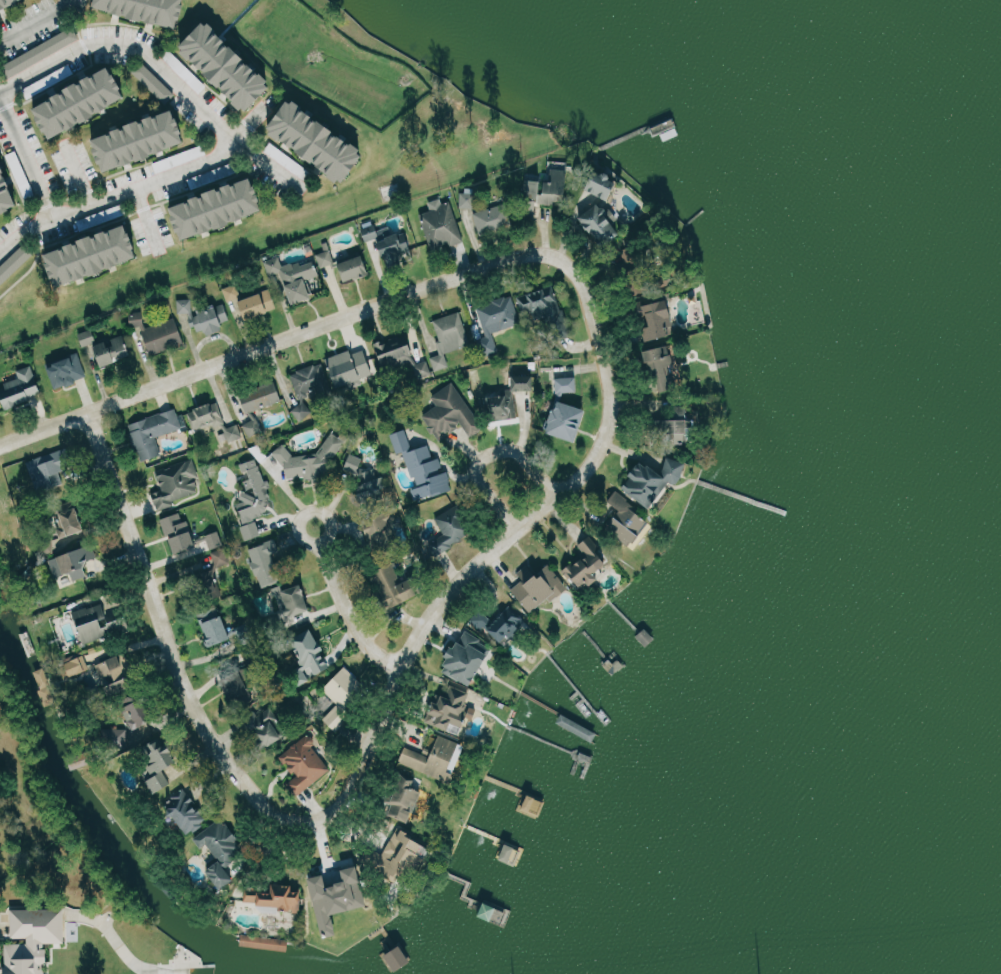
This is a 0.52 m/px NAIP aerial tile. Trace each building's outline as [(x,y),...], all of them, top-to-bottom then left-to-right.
[(34,1),(33,0),(0,0),(0,16),(34,1)] [(184,32),(193,0),(102,0),(100,7),(184,32)] [(250,115),(279,88),(216,21),(187,48),(250,115)] [(7,63),(17,84),(85,50),(75,29),(7,63)] [(134,72),(160,99),(171,89),(145,62),(134,72)] [(64,79),(59,70),(21,91),(26,100),(64,79)] [(33,105),(48,140),(128,104),(113,70),(33,105)] [(296,101),(274,133),(350,186),(372,154),(296,101)] [(176,112),(92,139),(103,173),(187,147),(176,112)] [(18,210),(0,163),(0,217),(18,210)] [(592,191),(617,198),(622,181),(597,173),(592,191)] [(177,208),(188,242),(271,214),(260,180),(177,208)] [(478,192),(462,192),(462,208),(478,207),(478,192)] [(430,202),(432,211),(422,213),(429,238),(438,236),(442,249),(463,243),(449,196),(430,202)] [(617,222),(621,218),(604,199),(584,217),(609,245),(625,231),(617,222)] [(483,242),(496,239),(494,230),(507,226),(501,205),(475,212),(483,242)] [(140,262),(128,227),(45,254),(56,289),(140,262)] [(382,240),(392,267),(402,263),(399,254),(415,248),(408,230),(382,240)] [(38,254),(28,243),(0,270),(0,289),(38,254)] [(323,269),(337,264),(332,250),(318,254),(323,269)] [(373,272),(366,254),(342,264),(350,282),(373,272)] [(296,305),(315,297),(309,280),(320,275),(314,259),(284,271),(279,259),(269,263),(273,272),(281,268),(296,305)] [(229,302),(242,297),(238,284),(224,289),(229,302)] [(551,322),(562,322),(560,288),(538,289),(539,314),(550,314),(551,322)] [(243,300),(250,319),(279,308),(272,289),(243,300)] [(493,333),(523,324),(515,297),(478,308),(487,337),(478,339),(482,352),(498,347),(493,333)] [(177,300),(180,314),(191,312),(194,332),(209,330),(209,333),(227,331),(226,321),(230,320),(228,305),(195,310),(193,298),(177,300)] [(649,305),(654,327),(646,328),(649,341),(673,336),(671,326),(678,324),(672,299),(649,305)] [(434,320),(440,342),(438,342),(441,355),(432,357),(435,371),(450,367),(446,352),(472,345),(463,312),(434,320)] [(187,341),(175,316),(143,331),(155,356),(187,341)] [(102,367),(130,354),(121,334),(93,347),(102,367)] [(94,341),(91,335),(85,338),(88,343),(94,341)] [(412,345),(397,349),(394,339),(376,344),(384,368),(403,362),(410,382),(433,374),(429,360),(418,364),(412,345)] [(647,350),(652,376),(660,375),(663,392),(674,390),(669,367),(676,365),(672,345),(647,350)] [(327,358),(338,388),(348,384),(350,389),(362,385),(360,379),(376,373),(368,349),(352,354),(350,350),(327,358)] [(57,389),(89,376),(80,354),(48,367),(57,389)] [(299,422),(320,415),(314,396),(330,391),(321,364),(302,370),(308,389),(298,393),(303,405),(295,408),(299,422)] [(17,379),(0,385),(0,398),(4,409),(40,395),(29,366),(14,371),(17,379)] [(537,376),(516,376),(517,390),(537,390),(537,376)] [(580,392),(578,376),(557,379),(559,394),(580,392)] [(485,428),(454,382),(432,396),(438,405),(423,416),(439,441),(464,425),(472,437),(485,428)] [(248,412),(284,402),(279,385),(243,395),(248,412)] [(502,396),(493,396),(494,413),(515,413),(514,389),(502,390),(502,396)] [(583,440),(590,408),(559,401),(552,433),(583,440)] [(195,431),(221,423),(227,442),(243,437),(240,424),(228,428),(222,410),(218,411),(216,403),(189,411),(195,431)] [(162,456),(157,436),(188,428),(186,418),(183,419),(180,409),(130,423),(140,462),(162,456)] [(692,433),(691,419),(666,419),(666,433),(675,433),(676,439),(685,439),(685,433),(692,433)] [(392,434),(398,454),(406,452),(418,488),(413,489),(418,502),(454,491),(443,457),(435,459),(430,445),(413,451),(407,430),(392,434)] [(336,456),(346,440),(332,432),(323,447),(336,456)] [(273,452),(293,480),(303,473),(310,484),(330,471),(317,453),(309,459),(304,452),(295,459),(285,444),(273,452)] [(63,485),(58,467),(70,463),(65,448),(26,462),(37,494),(63,485)] [(361,502),(389,499),(386,476),(377,477),(376,471),(362,472),(362,466),(364,459),(350,454),(344,470),(365,477),(360,491),(361,502)] [(652,509),(674,481),(679,484),(690,469),(675,457),(663,472),(646,459),(625,487),(652,509)] [(160,511),(204,493),(191,460),(158,473),(167,494),(155,499),(160,511)] [(59,538),(82,531),(74,501),(50,507),(59,538)] [(438,517),(445,536),(431,542),(435,552),(471,538),(460,509),(438,517)] [(620,509),(611,535),(638,544),(647,516),(635,512),(634,514),(620,509)] [(175,554),(199,547),(190,517),(186,519),(184,512),(164,518),(175,554)] [(377,539),(375,534),(383,532),(379,519),(367,522),(371,540),(377,539)] [(212,552),(218,568),(231,564),(220,531),(206,536),(212,552)] [(263,588),(288,579),(279,554),(283,553),(278,539),(249,549),(263,588)] [(565,570),(570,579),(577,575),(585,590),(603,579),(599,572),(606,567),(590,539),(579,545),(587,558),(565,570)] [(71,581),(100,573),(92,546),(56,556),(61,576),(69,573),(71,581)] [(535,614),(568,585),(550,565),(542,572),(538,568),(533,572),(527,566),(519,573),(525,580),(514,589),(535,614)] [(415,590),(425,585),(421,576),(401,584),(408,600),(418,596),(415,590)] [(288,588),(287,585),(275,588),(282,618),(313,611),(307,584),(288,588)] [(124,618),(106,623),(101,604),(72,612),(81,644),(128,631),(124,618)] [(493,622),(489,618),(481,625),(483,627),(485,625),(505,644),(527,621),(511,605),(493,622)] [(204,624),(213,646),(234,638),(225,615),(204,624)] [(304,670),(313,666),(316,675),(328,671),(323,658),(328,656),(319,629),(298,636),(303,648),(297,650),(304,670)] [(476,686),(496,647),(464,631),(444,670),(476,686)] [(109,685),(104,687),(107,696),(135,686),(122,654),(101,662),(109,685)] [(84,672),(81,658),(64,662),(67,676),(84,672)] [(336,723),(370,689),(348,667),(326,689),(340,704),(329,715),(336,723)] [(247,675),(224,682),(228,693),(222,695),(227,709),(255,700),(247,675)] [(452,731),(455,724),(463,727),(471,704),(481,707),(484,697),(446,684),(433,724),(452,731)] [(137,716),(129,721),(135,731),(156,720),(145,699),(132,706),(137,716)] [(268,744),(286,740),(281,717),(269,720),(272,732),(266,734),(268,744)] [(131,727),(126,723),(120,729),(117,727),(112,733),(125,745),(132,737),(127,732),(131,727)] [(177,748),(169,752),(164,739),(148,744),(158,773),(183,764),(177,748)] [(290,782),(301,795),(333,769),(312,742),(299,752),(295,748),(283,757),(298,776),(290,782)] [(154,793),(172,787),(167,774),(149,780),(154,793)] [(209,871),(223,888),(230,886),(237,879),(228,869),(241,865),(238,858),(247,855),(241,836),(225,818),(212,823),(207,817),(205,810),(199,804),(198,802),(187,789),(180,791),(167,802),(171,812),(183,826),(201,848),(208,845),(222,862),(219,863),(209,871)] [(537,816),(542,799),(532,796),(527,813),(537,816)] [(430,846),(405,830),(399,840),(403,842),(398,850),(404,853),(399,862),(414,871),(430,846)] [(336,915),(371,907),(362,866),(345,870),(347,883),(334,886),(331,874),(315,878),(319,899),(317,899),(326,937),(340,934),(336,915)] [(296,886),(282,885),(281,897),(249,896),(249,907),(283,908),(283,910),(303,911),(303,897),(295,897),(296,886)] [(10,941),(3,941),(4,973),(44,973),(44,944),(63,944),(63,909),(9,909),(10,941)] [(264,937),(243,935),(241,945),(263,947),(264,937)]
